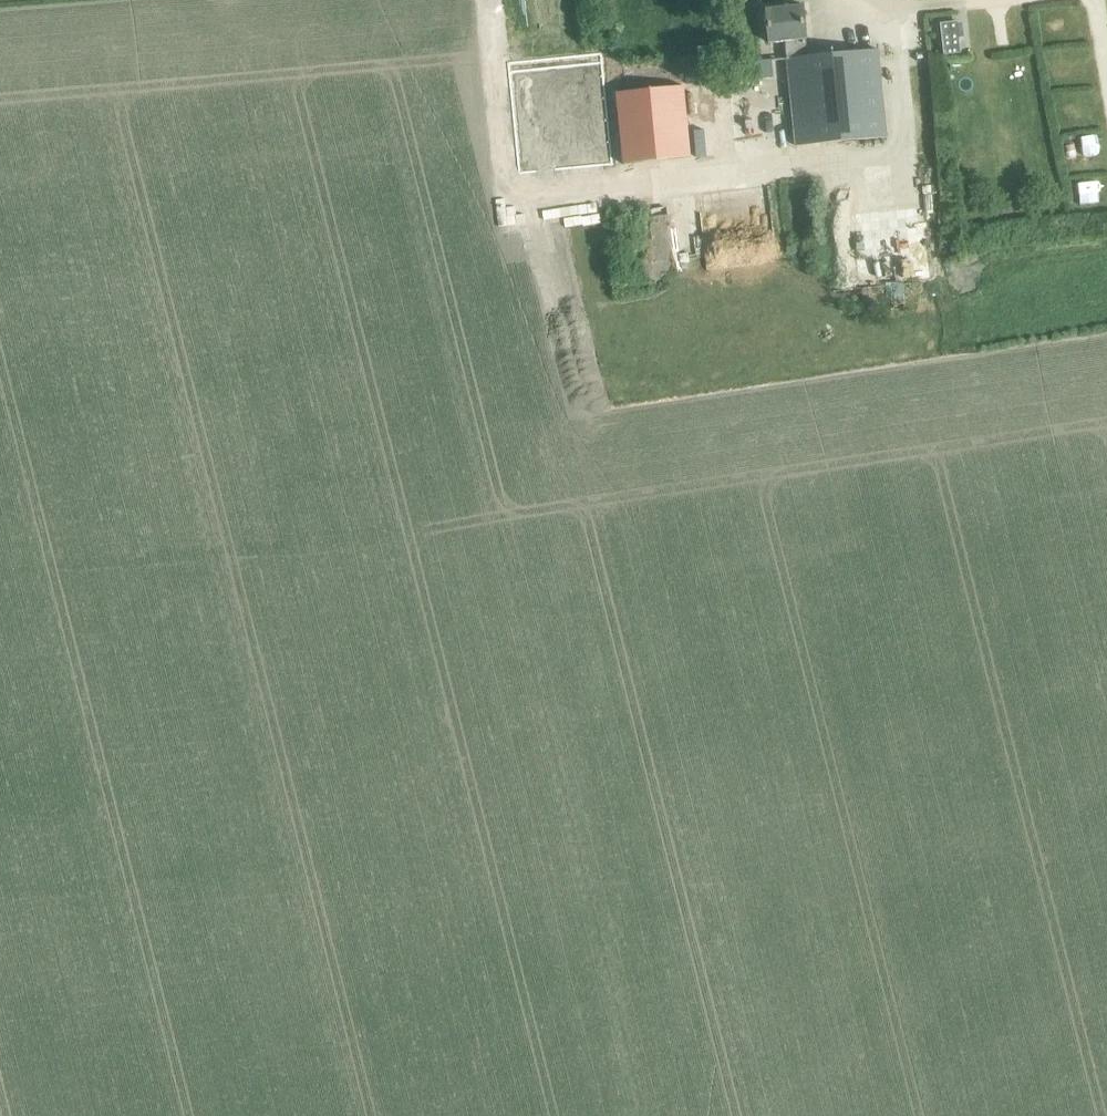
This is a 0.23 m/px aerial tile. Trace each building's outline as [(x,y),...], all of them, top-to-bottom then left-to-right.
[(803,48),(806,48),(806,39),(803,5),(767,9),(770,43),(785,41),(796,146),(886,137),(878,49),(804,56),(803,48)] [(516,170),(604,163),(593,53),(506,60),(516,170)] [(747,63),(748,78),(773,75),(771,61),(747,63)] [(617,92),(624,163),(735,152),(728,80),(617,92)]
